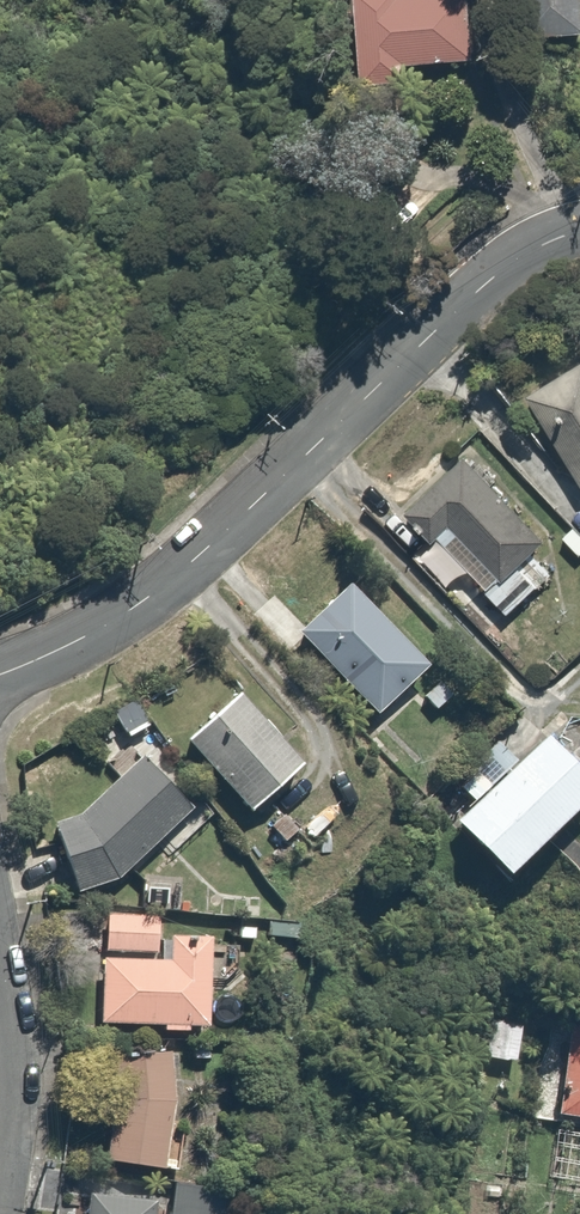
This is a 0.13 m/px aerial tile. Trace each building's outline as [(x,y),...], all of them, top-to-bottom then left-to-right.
[(362,5),(339,5),(341,83),(401,81),(401,62),(474,61),(472,0),(362,0),(362,5)] [(520,23),(579,17),(579,0),(518,0),(520,23)] [(526,403),(579,489),(579,370),(526,403)] [(448,528),(495,584),(515,568),(543,544),(469,457),(400,516),(426,547),(448,528)] [(535,591),(515,568),(495,584),(480,597),(500,620),(535,591)] [(427,665),(353,584),(300,631),(374,713),(427,665)] [(234,699),(186,745),(247,809),(295,763),(234,699)] [(471,808),(459,819),(513,876),(579,813),(579,761),(551,730),(493,784),(472,761),(448,784),(471,808)] [(186,815),(137,760),(55,833),(84,901),(186,815)] [(150,918),(107,916),(105,942),(101,1030),(205,1035),(209,941),(162,938),(163,919),(150,918)] [(574,1026),(558,1119),(579,1123),(579,1027),(574,1026)] [(183,1062),(115,1056),(105,1165),(173,1171),(183,1062)] [(169,1185),(164,1213),(168,1213),(218,1213),(222,1196),(169,1185)] [(83,1213),(151,1213),(153,1201),(86,1192),(83,1213)]
